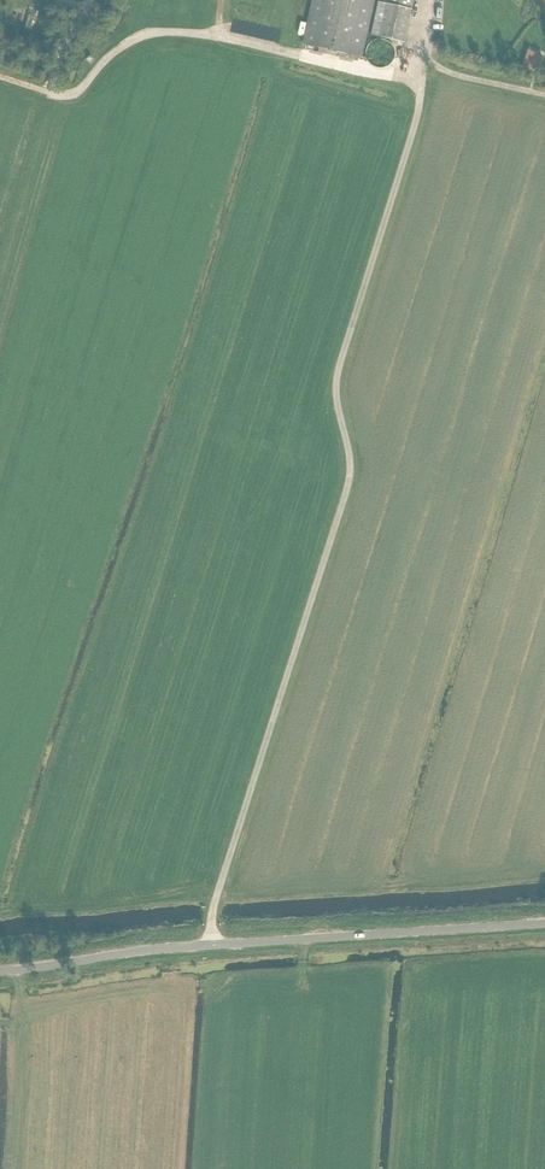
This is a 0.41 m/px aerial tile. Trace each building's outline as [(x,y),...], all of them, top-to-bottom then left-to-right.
[(303,44),(361,57),(374,0),(313,0),(303,44)] [(414,0),(379,0),(371,35),(404,42),(414,0)] [(66,7),(62,17),(69,20),(73,10),(66,7)] [(395,56),(395,53),(395,51),(395,49),(394,47),(392,45),(391,43),(389,41),(387,40),(385,39),(383,39),(381,39),(378,39),(376,39),(374,40),(372,41),(370,43),(369,45),(368,47),(367,49),(366,51),(366,53),(366,56),(367,58),(368,60),(369,62),(370,64),(372,65),(374,66),(376,67),(378,68),(381,68),(383,68),(385,67),(387,66),(389,65),(391,64),(392,62),(394,60),(395,58),(395,56)] [(536,71),(541,56),(528,51),(522,66),(536,71)]
